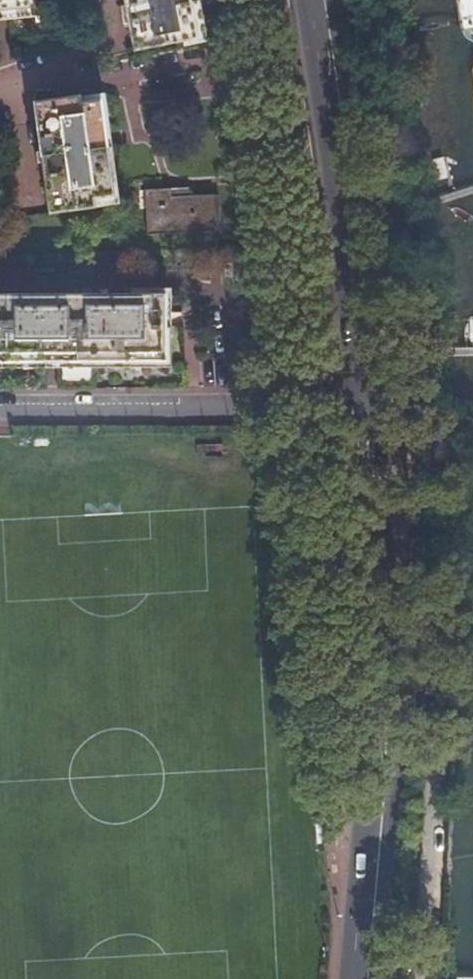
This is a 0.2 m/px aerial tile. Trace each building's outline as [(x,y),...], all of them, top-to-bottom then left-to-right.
[(31,9),(30,0),(0,0),(0,13),(31,9)] [(124,1),(120,2),(124,25),(129,24),(134,50),(201,38),(193,0),(124,0),(124,1)] [(79,97),(35,103),(50,213),(94,207),(94,199),(113,196),(102,103),(80,105),(79,97)] [(170,187),(145,190),(149,234),(215,229),(211,190),(171,195),(170,187)] [(164,362),(163,293),(0,294),(0,363),(164,362)]
